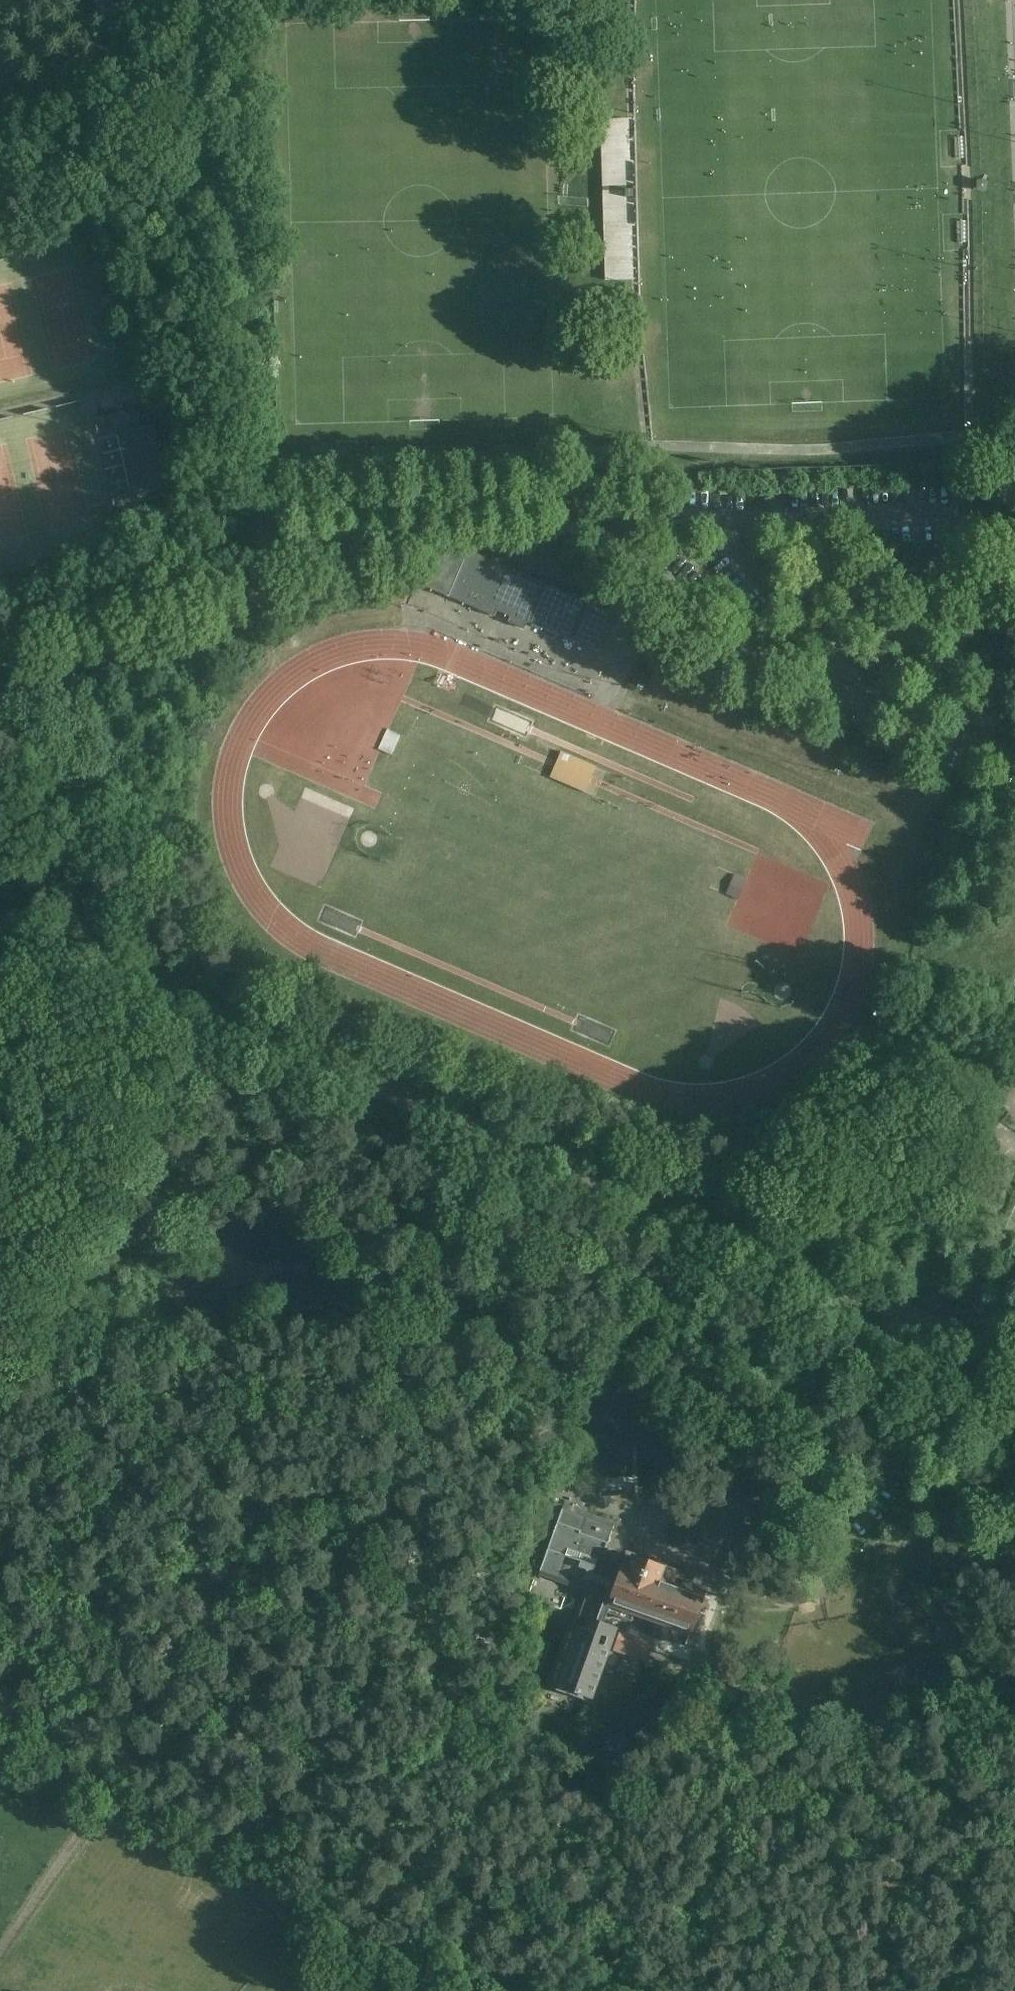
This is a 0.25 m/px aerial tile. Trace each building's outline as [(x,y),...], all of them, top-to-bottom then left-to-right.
[(187,482),(164,386),(140,391),(144,410),(141,427),(118,433),(132,495),(187,482)] [(1014,429),(999,440),(1006,449),(1014,442),(1014,430),(1014,429)] [(1000,454),(993,445),(986,450),(993,459),(1000,454)] [(596,651),(613,608),(441,538),(423,583),(447,593),(438,616),(477,631),(487,607),(596,651)] [(585,790),(596,764),(559,749),(548,776),(585,790)] [(588,1509),(564,1500),(538,1573),(585,1590),(573,1624),(570,1622),(547,1686),(572,1695),(587,1701),(589,1696),(591,1697),(615,1628),(603,1623),(607,1612),(631,1620),(634,1612),(689,1632),(703,1594),(664,1580),(668,1568),(606,1546),(614,1523),(586,1513),(588,1509)]
